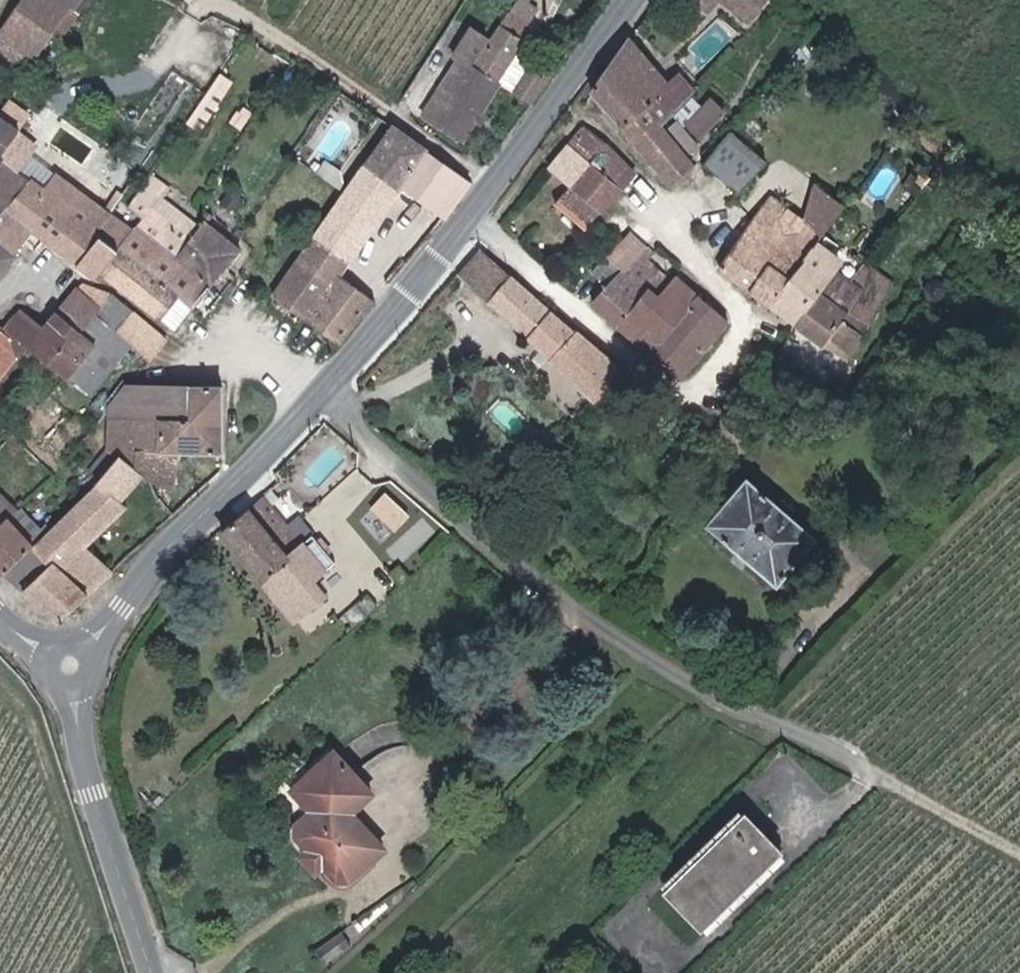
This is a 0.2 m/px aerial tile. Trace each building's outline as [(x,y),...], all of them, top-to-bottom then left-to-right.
[(56,0),(24,0),(0,35),(0,39),(35,65),(74,12),(56,0)] [(74,12),(77,14),(86,0),(56,0),(74,12)] [(468,70),(499,90),(527,107),(544,81),(510,57),(519,44),(517,42),(524,32),(522,30),(533,13),(523,7),(527,0),(513,0),(468,70)] [(751,21),(766,0),(723,0),(751,21)] [(481,40),(466,30),(448,56),(452,59),(415,116),(463,146),(499,90),(468,70),(464,67),(481,40)] [(657,127),(661,131),(689,97),(677,82),(668,91),(630,44),(593,92),(636,144),(657,127)] [(188,120),(202,128),(232,81),(219,73),(188,120)] [(725,112),(711,102),(692,129),(706,139),(725,112)] [(22,193),(30,175),(14,165),(3,159),(12,146),(23,132),(2,119),(0,118),(0,220),(22,193)] [(430,147),(393,122),(273,288),(342,334),(378,293),(341,267),(395,194),(430,147)] [(701,143),(684,124),(672,135),(688,154),(701,143)] [(585,127),(570,145),(592,164),(621,188),(636,173),(613,150),(585,127)] [(636,144),(648,158),(669,141),(661,131),(657,127),(636,144)] [(767,161),(731,132),(707,163),(743,192),(767,161)] [(669,141),(648,158),(671,186),(695,169),(669,141)] [(592,164),(570,145),(554,164),(575,183),(592,164)] [(23,154),(12,146),(3,159),(14,165),(23,154)] [(475,177),(430,147),(395,194),(437,222),(475,177)] [(603,208),(575,183),(554,164),(550,168),(567,185),(553,202),(583,230),(592,219),(603,208)] [(592,164),(575,183),(603,208),(621,188),(592,164)] [(99,270),(115,249),(93,232),(103,218),(108,211),(55,171),(45,182),(30,175),(22,193),(0,220),(0,245),(11,253),(32,228),(94,277),(99,270)] [(160,187),(147,176),(136,191),(150,202),(160,187)] [(807,225),(824,240),(848,207),(818,185),(807,225)] [(177,260),(196,235),(150,202),(136,191),(127,203),(142,215),(133,228),(177,260)] [(822,243),(824,240),(807,225),(773,196),(758,219),(810,259),(822,243)] [(126,235),(103,218),(93,232),(115,249),(126,235)] [(724,267),(775,306),(810,259),(758,219),(724,267)] [(177,260),(210,285),(229,266),(244,250),(206,222),(196,235),(177,260)] [(177,260),(133,228),(126,235),(115,249),(189,307),(210,285),(177,260)] [(607,255),(622,268),(645,245),(628,231),(618,243),(607,255)] [(842,283),(853,269),(822,243),(810,259),(775,306),(797,322),(798,320),(832,275),(842,283)] [(14,256),(11,253),(0,245),(0,272),(14,256)] [(650,287),(659,294),(672,279),(648,257),(653,252),(645,245),(622,268),(612,279),(639,301),(650,287)] [(189,307),(115,249),(99,270),(109,278),(152,313),(171,329),(189,307)] [(860,260),(853,269),(842,283),(832,275),(798,320),(797,322),(848,362),(862,341),(890,299),(878,289),(886,279),(866,265),(860,260)] [(565,370),(590,394),(617,365),(543,298),(511,269),(486,297),(565,370)] [(700,293),(678,272),(672,279),(659,294),(682,314),(700,293)] [(594,297),(641,342),(653,330),(631,310),(639,301),(612,279),(594,297)] [(100,306),(109,295),(80,285),(78,287),(100,306)] [(112,336),(131,313),(109,295),(100,306),(78,287),(41,330),(29,344),(63,373),(74,360),(88,371),(116,339),(112,336)] [(653,330),(641,342),(680,378),(731,320),(700,293),(682,314),(659,294),(650,287),(639,301),(631,310),(653,330)] [(17,309),(1,327),(0,328),(0,332),(10,341),(16,354),(29,344),(41,330),(17,309)] [(112,336),(116,339),(130,351),(144,363),(164,340),(131,313),(112,336)] [(16,354),(10,341),(0,332),(0,373),(16,354)] [(130,351),(116,339),(88,371),(74,360),(63,373),(90,397),(130,351)] [(618,366),(617,365),(590,394),(592,396),(618,366)] [(633,379),(618,366),(592,396),(607,409),(633,379)] [(117,458),(140,470),(143,450),(178,449),(222,448),(221,384),(193,385),(195,414),(110,418),(110,447),(117,458)] [(109,404),(110,418),(195,414),(193,385),(124,387),(109,404)] [(33,409),(25,403),(19,411),(25,417),(33,409)] [(99,477),(117,458),(110,447),(95,465),(97,468),(95,472),(99,477)] [(167,467),(178,449),(143,450),(140,470),(144,472),(147,474),(175,490),(184,477),(167,467)] [(144,472),(140,470),(117,458),(99,477),(58,520),(34,545),(52,564),(28,591),(61,620),(114,571),(86,550),(129,505),(122,500),(144,472)] [(816,538),(746,476),(717,508),(706,522),(775,585),(816,538)] [(296,498),(281,481),(261,498),(263,501),(224,533),(296,624),(323,601),(289,558),(314,537),(298,518),(287,527),(277,515),(296,498)] [(370,505),(395,529),(410,513),(386,489),(370,505)] [(17,509),(0,495),(0,527),(17,509)] [(34,545),(58,520),(51,515),(41,525),(20,506),(17,509),(0,527),(0,567),(7,573),(34,545)] [(174,515),(166,508),(158,516),(159,518),(154,525),(159,529),(174,515)] [(52,564),(34,545),(7,573),(28,591),(52,564)] [(372,610),(365,601),(360,605),(368,614),(372,610)] [(318,791),(344,768),(333,756),(292,795),(302,806),(318,791)] [(318,791),(302,806),(311,815),(298,827),(297,840),(309,853),(302,860),(317,874),(324,868),(337,881),(350,882),(380,853),(347,817),(370,795),(344,768),(318,791)] [(786,857),(747,815),(667,890),(705,933),(786,857)]
